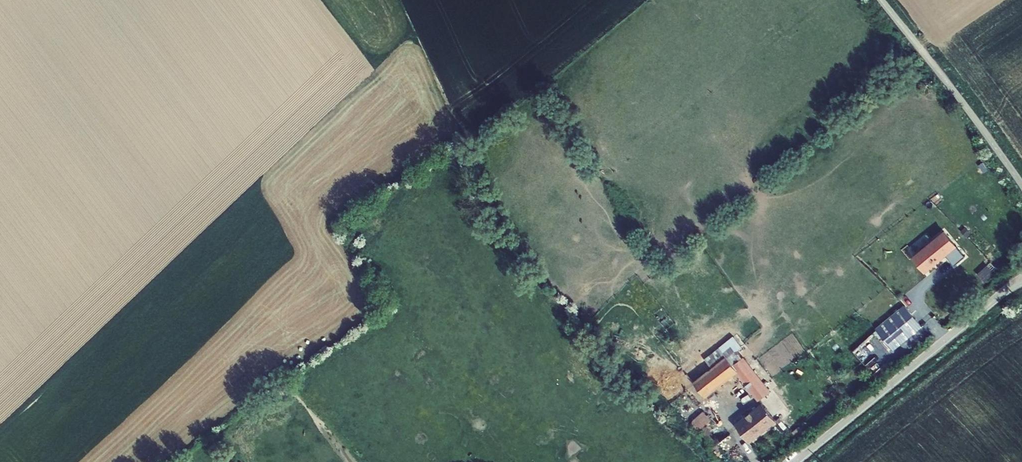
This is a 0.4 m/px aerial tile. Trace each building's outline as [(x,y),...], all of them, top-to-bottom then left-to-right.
[(958,244),(944,228),(912,255),(924,271),(946,254),(954,264),(965,256),(957,245),(958,244)] [(922,326),(904,304),(875,328),(893,350),(922,326)] [(733,364),(743,357),(737,350),(742,346),(734,336),(705,359),(711,367),(726,355),(733,364)] [(706,396),(736,373),(758,401),(771,390),(744,356),(743,357),(733,364),(726,355),(711,367),(694,381),(706,396)] [(735,424),(750,442),(777,421),(762,402),(735,424)] [(691,422),(699,431),(711,420),(704,411),(691,422)] [(711,420),(699,431),(713,448),(728,435),(713,418),(711,420)] [(801,442),(809,435),(800,425),(792,432),(801,442)]
